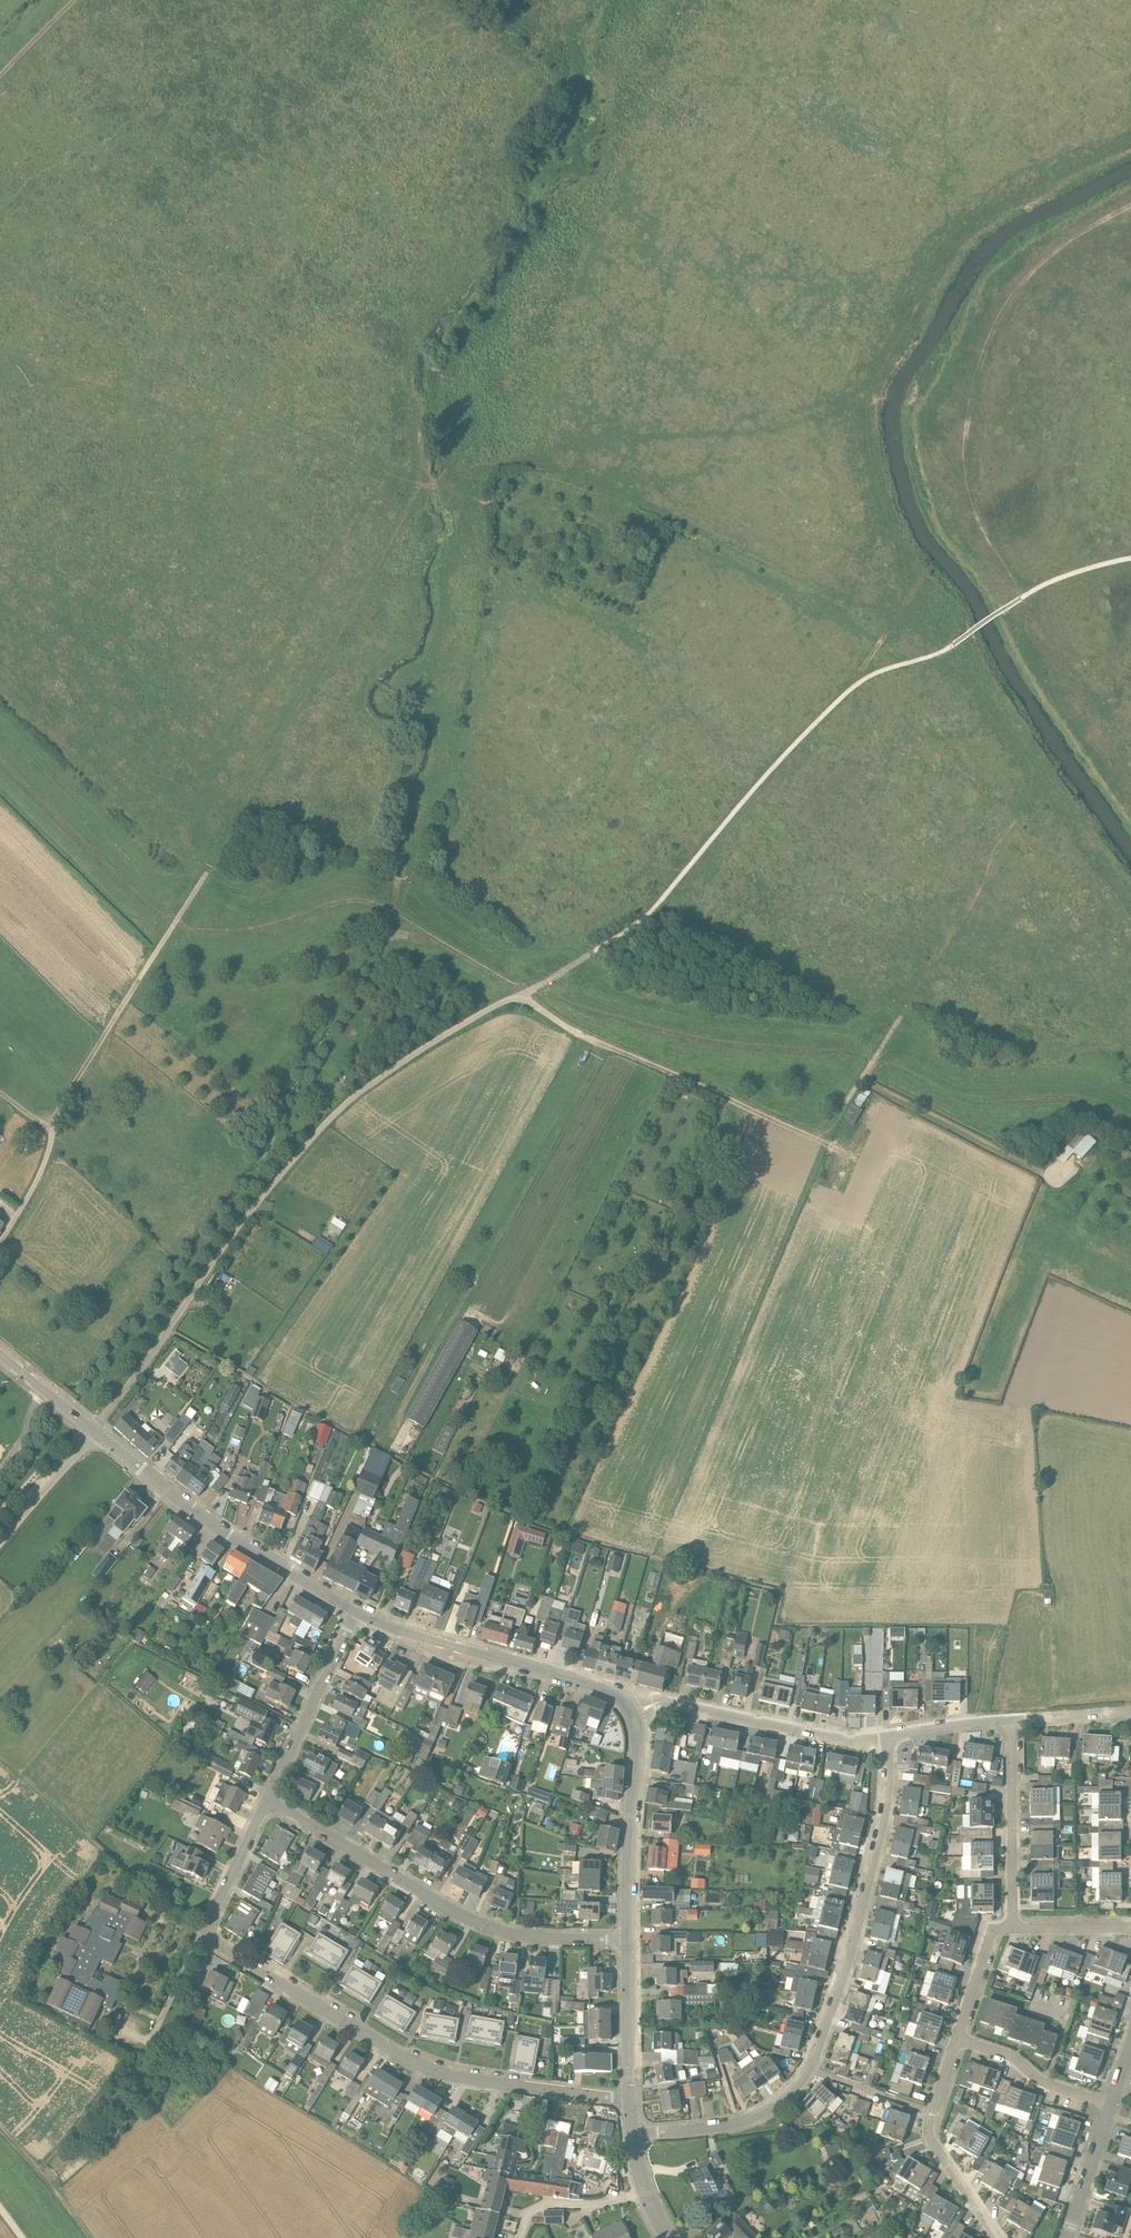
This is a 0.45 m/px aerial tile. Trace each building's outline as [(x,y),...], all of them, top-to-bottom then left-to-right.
[(854,1102),(861,1106),(871,1090),(864,1085),(854,1102)] [(842,1117),(854,1124),(863,1108),(861,1106),(852,1101),(842,1117)] [(1078,1140),(1071,1147),(1083,1158),(1098,1142),(1086,1131),(1078,1140)] [(438,1202),(447,1207),(457,1189),(448,1184),(438,1202)] [(346,1225),(339,1221),(334,1218),(328,1229),(339,1236),(346,1225)] [(319,1235),(313,1245),(327,1254),(333,1244),(319,1235)] [(499,1348),(494,1359),(505,1363),(509,1351),(499,1348)] [(411,1426),(422,1432),(456,1371),(447,1366),(439,1380),(437,1379),(411,1426)] [(392,1388),(398,1391),(405,1379),(399,1376),(392,1388)] [(221,1405),(230,1410),(240,1390),(232,1386),(221,1405)] [(252,1388),(243,1405),(254,1411),(258,1398),(260,1393),(252,1388)] [(313,1405),(325,1412),(333,1400),(320,1392),(313,1405)] [(133,1413),(142,1401),(134,1396),(126,1407),(133,1413)] [(251,1418),(262,1422),(269,1402),(258,1398),(254,1411),(251,1418)] [(126,1415),(114,1428),(148,1458),(159,1446),(126,1415)] [(163,1437),(172,1445),(191,1421),(183,1415),(179,1421),(173,1430),(171,1428),(163,1437)] [(318,1424),(311,1441),(325,1446),(332,1429),(318,1424)] [(434,1450),(443,1455),(456,1430),(446,1425),(434,1450)] [(164,1471),(176,1480),(195,1453),(193,1452),(184,1444),(164,1471)] [(376,1500),(373,1498),(391,1459),(384,1456),(384,1455),(379,1453),(379,1452),(372,1449),(352,1492),(361,1496),(353,1512),(365,1517),(368,1516),(376,1500)] [(186,1488),(198,1472),(193,1469),(204,1454),(198,1450),(195,1453),(176,1480),(186,1488)] [(206,1461),(198,1472),(186,1488),(198,1497),(210,1482),(206,1479),(215,1467),(221,1460),(213,1453),(207,1461),(206,1461)] [(211,1488),(218,1493),(228,1479),(227,1478),(229,1475),(225,1472),(223,1475),(222,1474),(211,1488)] [(250,1496),(257,1499),(263,1480),(250,1475),(245,1490),(233,1485),(229,1498),(247,1504),(250,1496)] [(269,1526),(276,1508),(270,1505),(275,1491),(262,1487),(264,1480),(263,1480),(257,1499),(256,1501),(264,1504),(257,1522),(269,1526)] [(288,1494),(299,1497),(304,1484),(293,1480),(288,1494)] [(324,1505),(330,1491),(331,1489),(313,1481),(307,1495),(305,1498),(316,1503),(324,1506),(324,1505)] [(330,1491),(324,1505),(334,1509),(340,1496),(330,1491)] [(123,1534),(134,1521),(136,1523),(146,1510),(138,1504),(140,1501),(136,1498),(129,1493),(127,1495),(124,1493),(115,1506),(116,1507),(107,1517),(116,1524),(113,1527),(123,1534)] [(276,1508),(269,1526),(281,1530),(286,1515),(295,1518),(301,1498),(299,1497),(288,1494),(282,1510),(276,1508)] [(379,1538),(384,1540),(377,1556),(386,1559),(383,1567),(390,1570),(400,1547),(405,1536),(419,1503),(408,1498),(395,1527),(387,1523),(379,1538)] [(324,1506),(316,1503),(306,1528),(291,1558),(301,1564),(317,1533),(313,1531),(317,1522),(324,1506)] [(473,1512),(480,1514),(483,1506),(476,1503),(473,1512)] [(167,1549),(175,1539),(184,1525),(173,1517),(163,1531),(168,1534),(163,1542),(165,1543),(162,1546),(161,1545),(156,1553),(161,1557),(167,1549)] [(317,1533),(301,1564),(314,1572),(323,1554),(318,1551),(322,1543),(323,1536),(319,1534),(320,1532),(318,1531),(322,1524),(318,1522),(313,1531),(317,1533)] [(184,1525),(175,1539),(186,1546),(195,1533),(184,1525)] [(510,1553),(521,1557),(526,1539),(543,1544),(545,1536),(518,1528),(510,1553)] [(354,1593),(364,1574),(377,1556),(384,1540),(379,1538),(363,1530),(358,1544),(357,1546),(369,1551),(365,1559),(366,1560),(361,1569),(349,1563),(337,1584),(354,1593)] [(357,1546),(358,1544),(343,1537),(341,1536),(332,1556),(333,1556),(323,1577),(337,1584),(349,1563),(357,1546)] [(67,1556),(75,1562),(89,1545),(81,1537),(67,1556)] [(126,1553),(131,1557),(143,1541),(138,1537),(126,1553)] [(575,1541),(572,1550),(584,1554),(587,1545),(575,1541)] [(210,1543),(199,1559),(205,1563),(204,1566),(202,1565),(193,1582),(183,1599),(196,1607),(201,1598),(210,1583),(216,1572),(211,1569),(223,1552),(210,1543)] [(598,1556),(600,1550),(593,1547),(591,1553),(598,1556)] [(167,1549),(161,1557),(167,1561),(172,1553),(167,1549)] [(409,1553),(404,1551),(399,1564),(409,1568),(414,1555),(409,1553)] [(232,1574),(240,1579),(250,1562),(232,1552),(222,1569),(232,1574)] [(410,1613),(422,1583),(432,1555),(423,1552),(421,1558),(419,1558),(409,1584),(405,1582),(395,1608),(410,1613)] [(93,1574),(101,1581),(117,1561),(108,1554),(93,1574)] [(430,1611),(440,1586),(431,1582),(438,1565),(436,1564),(439,1556),(433,1554),(432,1555),(422,1583),(428,1585),(428,1586),(427,1586),(419,1607),(430,1611)] [(607,1572),(618,1574),(622,1560),(611,1557),(607,1572)] [(238,1582),(232,1592),(226,1603),(214,1624),(217,1625),(219,1627),(232,1606),(235,1607),(246,1588),(245,1588),(247,1585),(259,1593),(252,1604),(261,1609),(283,1581),(250,1562),(240,1579),(238,1582)] [(148,1565),(141,1574),(149,1580),(156,1571),(148,1565)] [(452,1584),(450,1590),(452,1591),(456,1593),(464,1572),(466,1566),(463,1565),(462,1566),(461,1571),(458,1570),(458,1569),(452,1584)] [(175,1574),(167,1588),(173,1592),(181,1578),(175,1574)] [(364,1574),(354,1593),(368,1600),(377,1583),(376,1580),(364,1574)] [(232,1592),(238,1582),(235,1580),(233,1579),(226,1590),(232,1592)] [(210,1583),(201,1598),(210,1603),(218,1587),(210,1583)] [(447,1601),(452,1591),(450,1590),(440,1586),(430,1611),(441,1616),(447,1601)] [(547,1623),(552,1608),(554,1600),(544,1596),(537,1620),(547,1623)] [(311,1607),(296,1598),(287,1613),(293,1617),(289,1624),(298,1629),(303,1621),(311,1607)] [(472,1603),(464,1600),(459,1614),(461,1614),(458,1624),(472,1628),(479,1608),(471,1605),(472,1603)] [(192,1615),(198,1618),(204,1608),(198,1605),(192,1615)] [(503,1620),(496,1642),(508,1646),(514,1625),(521,1627),(522,1623),(526,1612),(507,1606),(503,1620)] [(311,1607),(303,1621),(318,1630),(326,1615),(311,1607)] [(552,1608),(547,1623),(541,1641),(554,1645),(560,1626),(559,1625),(560,1621),(566,1623),(570,1609),(564,1608),(563,1611),(552,1608)] [(261,1645),(265,1639),(269,1631),(275,1620),(253,1609),(247,1621),(240,1634),(261,1645)] [(607,1629),(620,1633),(625,1615),(612,1611),(607,1629)] [(503,1620),(489,1616),(483,1638),(496,1642),(503,1620)] [(276,1635),(283,1621),(276,1618),(275,1620),(269,1631),(276,1635)] [(522,1623),(521,1627),(517,1639),(515,1648),(533,1653),(538,1635),(536,1635),(537,1632),(531,1630),(532,1627),(522,1623)] [(577,1632),(569,1630),(563,1648),(572,1651),(573,1648),(579,1650),(584,1635),(584,1634),(586,1629),(579,1626),(577,1632)] [(896,1637),(905,1637),(905,1628),(896,1628),(896,1637)] [(137,1629),(133,1641),(142,1643),(145,1631),(137,1629)] [(781,1638),(789,1639),(790,1631),(783,1630),(781,1638)] [(276,1635),(269,1631),(265,1639),(286,1649),(283,1655),(291,1659),(292,1659),(288,1668),(303,1675),(310,1659),(295,1652),(294,1653),(290,1651),(294,1643),(291,1642),(276,1635)] [(636,1662),(631,1683),(663,1692),(670,1667),(677,1669),(681,1653),(685,1637),(664,1631),(659,1647),(658,1646),(653,1666),(636,1662)] [(707,1670),(703,1688),(718,1692),(722,1674),(724,1667),(730,1668),(734,1650),(737,1636),(728,1634),(727,1639),(726,1638),(720,1665),(717,1665),(715,1672),(707,1670)] [(291,1642),(294,1643),(313,1652),(316,1645),(295,1635),(291,1642)] [(595,1673),(601,1653),(602,1652),(600,1652),(604,1637),(596,1635),(594,1643),(594,1642),(592,1649),(589,1649),(584,1670),(595,1673)] [(686,1659),(694,1660),(698,1637),(691,1635),(686,1659)] [(737,1636),(734,1650),(745,1652),(748,1637),(737,1635),(737,1636)] [(360,1652),(361,1652),(356,1660),(368,1667),(372,1659),(381,1665),(386,1657),(377,1651),(381,1646),(369,1638),(360,1652)] [(760,1668),(761,1669),(762,1666),(767,1646),(758,1643),(756,1652),(757,1652),(753,1667),(760,1668)] [(864,1664),(863,1644),(854,1644),(855,1664),(864,1664)] [(595,1674),(613,1679),(620,1658),(601,1653),(595,1673),(595,1674)] [(613,1679),(631,1683),(636,1662),(620,1658),(613,1679)] [(686,1685),(703,1688),(707,1670),(706,1670),(708,1663),(694,1660),(692,1667),(691,1666),(686,1685)] [(388,1662),(378,1679),(381,1680),(379,1685),(383,1687),(376,1700),(393,1709),(395,1706),(405,1689),(413,1673),(396,1664),(395,1666),(388,1662)] [(743,1677),(735,1675),(731,1695),(746,1698),(753,1665),(745,1664),(743,1677)] [(416,1687),(431,1693),(440,1672),(425,1666),(416,1687)] [(775,1704),(778,1687),(764,1684),(767,1670),(764,1669),(765,1666),(762,1666),(761,1669),(755,1693),(761,1694),(759,1701),(775,1704)] [(285,1676),(269,1668),(266,1675),(274,1679),(271,1684),(265,1697),(273,1701),(287,1708),(294,1693),(280,1686),(285,1676)] [(135,1685),(145,1694),(156,1680),(146,1671),(135,1685)] [(919,1702),(926,1702),(926,1672),(919,1671),(919,1684),(904,1684),(904,1708),(918,1708),(919,1702)] [(440,1672),(431,1693),(445,1699),(454,1678),(440,1672)] [(791,1701),(797,1702),(801,1682),(803,1674),(797,1672),(794,1685),(779,1682),(778,1687),(775,1704),(790,1708),(791,1701)] [(932,1702),(946,1702),(947,1679),(933,1679),(933,1678),(931,1678),(931,1672),(926,1672),(926,1702),(932,1702)] [(890,1708),(904,1708),(904,1684),(904,1682),(890,1682),(890,1673),(883,1673),(883,1698),(883,1708),(890,1708)] [(352,1684),(368,1691),(372,1684),(356,1676),(352,1684)] [(229,1679),(225,1688),(236,1693),(240,1684),(229,1679)] [(947,1679),(946,1702),(961,1702),(961,1696),(968,1696),(968,1679),(947,1679)] [(366,1710),(369,1704),(363,1701),(368,1691),(352,1684),(348,1681),(343,1691),(356,1698),(353,1704),(366,1710)] [(801,1710),(815,1713),(819,1696),(805,1693),(806,1690),(806,1683),(801,1682),(797,1702),(803,1704),(801,1710)] [(471,1685),(463,1709),(462,1710),(471,1713),(478,1715),(486,1690),(471,1685)] [(500,1686),(494,1701),(501,1704),(500,1707),(507,1710),(505,1717),(523,1724),(534,1700),(500,1686)] [(405,1689),(395,1706),(403,1711),(413,1693),(405,1689)] [(831,1707),(840,1707),(841,1697),(834,1697),(834,1694),(820,1691),(819,1696),(815,1713),(829,1716),(831,1707)] [(366,1710),(353,1704),(340,1697),(334,1709),(352,1719),(354,1715),(355,1716),(352,1724),(364,1730),(368,1722),(362,1719),(367,1710),(366,1710)] [(848,1714),(862,1714),(862,1698),(841,1697),(840,1707),(848,1707),(848,1714)] [(574,1730),(571,1739),(577,1741),(581,1730),(585,1731),(590,1718),(600,1722),(606,1706),(586,1698),(574,1730)] [(876,1708),(883,1708),(883,1698),(862,1698),(862,1714),(876,1714),(876,1708)] [(264,1719),(268,1712),(241,1699),(234,1714),(251,1722),(242,1740),(252,1745),(256,1738),(268,1744),(274,1732),(276,1733),(279,1726),(264,1719)] [(548,1705),(540,1703),(534,1722),(548,1727),(554,1709),(547,1707),(548,1705)] [(203,1721),(208,1711),(195,1704),(190,1714),(203,1721)] [(457,1727),(462,1710),(463,1709),(450,1705),(443,1723),(457,1727)] [(432,1725),(434,1726),(440,1729),(448,1710),(439,1707),(432,1725)] [(558,1708),(554,1727),(552,1734),(561,1737),(558,1748),(555,1747),(553,1753),(564,1756),(566,1750),(569,1739),(569,1738),(573,1721),(570,1720),(572,1712),(558,1708)] [(328,1742),(337,1747),(343,1734),(349,1723),(334,1716),(329,1727),(326,1726),(320,1738),(325,1741),(325,1742),(327,1743),(328,1742)] [(223,1728),(226,1721),(215,1718),(213,1725),(223,1728)] [(522,1738),(528,1740),(533,1727),(526,1725),(524,1731),(522,1738)] [(706,1728),(695,1725),(693,1734),(704,1738),(706,1728)] [(440,1729),(434,1726),(428,1739),(435,1742),(440,1729)] [(718,1770),(719,1765),(726,1732),(713,1729),(711,1736),(710,1736),(708,1747),(710,1747),(708,1753),(712,1754),(710,1763),(709,1768),(718,1770)] [(657,1744),(673,1747),(680,1748),(682,1733),(666,1730),(666,1731),(659,1730),(657,1744)] [(726,1732),(719,1765),(720,1765),(718,1774),(722,1775),(724,1766),(726,1767),(728,1757),(731,1758),(732,1752),(737,1753),(740,1743),(739,1743),(740,1736),(726,1732)] [(599,1746),(603,1735),(596,1733),(592,1743),(599,1746)] [(696,1750),(701,1752),(704,1738),(695,1736),(693,1741),(698,1742),(696,1750)] [(1090,1756),(1097,1756),(1098,1737),(1084,1736),(1084,1742),(1077,1742),(1077,1751),(1076,1765),(1082,1766),(1082,1764),(1089,1765),(1090,1756)] [(446,1751),(449,1739),(438,1737),(435,1748),(446,1751)] [(1098,1737),(1097,1756),(1098,1757),(1098,1762),(1111,1763),(1111,1762),(1119,1763),(1120,1747),(1112,1747),(1113,1737),(1098,1737)] [(435,1742),(428,1739),(426,1738),(418,1757),(427,1761),(435,1742)] [(746,1758),(760,1761),(765,1741),(751,1738),(750,1745),(749,1744),(746,1758)] [(1041,1758),(1055,1759),(1057,1739),(1042,1738),(1041,1758)] [(1070,1765),(1076,1765),(1077,1751),(1071,1750),(1071,1740),(1057,1739),(1055,1759),(1070,1760),(1070,1765)] [(238,1770),(237,1771),(251,1778),(257,1765),(260,1766),(263,1760),(245,1752),(248,1745),(239,1740),(235,1747),(241,1750),(233,1767),(235,1768),(234,1769),(238,1770)] [(765,1741),(760,1761),(769,1763),(769,1765),(772,1766),(772,1764),(773,1764),(774,1760),(775,1761),(777,1751),(778,1744),(765,1741)] [(654,1757),(671,1760),(673,1747),(657,1744),(654,1757)] [(962,1760),(977,1762),(980,1746),(965,1744),(962,1760)] [(799,1772),(799,1771),(804,1749),(790,1746),(789,1753),(788,1753),(786,1763),(787,1763),(786,1769),(799,1772)] [(980,1746),(977,1762),(992,1764),(994,1749),(980,1746)] [(919,1764),(933,1766),(936,1750),(920,1747),(919,1755),(912,1754),(909,1774),(912,1774),(913,1769),(918,1770),(919,1764)] [(337,1756),(363,1769),(370,1755),(358,1749),(354,1756),(340,1749),(337,1756)] [(804,1749),(799,1771),(813,1774),(814,1769),(816,1759),(817,1752),(804,1749)] [(946,1774),(952,1775),(955,1761),(949,1760),(950,1752),(936,1750),(933,1766),(947,1768),(946,1774)] [(833,1773),(840,1774),(844,1758),(829,1754),(828,1761),(827,1761),(825,1771),(826,1771),(825,1775),(832,1777),(833,1773)] [(230,1779),(234,1769),(235,1768),(233,1767),(218,1760),(209,1755),(208,1757),(204,1766),(230,1779)] [(306,1767),(324,1776),(331,1762),(320,1756),(318,1759),(311,1756),(306,1767)] [(479,1776),(505,1786),(512,1766),(487,1757),(479,1776)] [(671,1760),(654,1757),(652,1771),(659,1772),(659,1773),(668,1775),(671,1760)] [(844,1758),(840,1774),(838,1783),(854,1786),(855,1782),(861,1784),(865,1765),(859,1763),(859,1761),(844,1758)] [(698,1764),(689,1763),(677,1761),(676,1770),(685,1772),(683,1783),(695,1785),(697,1774),(698,1764)] [(955,1761),(952,1775),(950,1787),(952,1788),(959,1788),(963,1762),(955,1761)] [(595,1771),(578,1770),(577,1776),(597,1778),(597,1779),(624,1782),(625,1770),(598,1767),(598,1768),(595,1768),(595,1771)] [(773,1797),(779,1771),(772,1770),(768,1787),(766,1798),(768,1798),(773,1799),(773,1797)] [(779,1771),(773,1797),(776,1798),(778,1787),(782,1788),(785,1772),(779,1771)] [(318,1799),(322,1790),(330,1794),(333,1788),(324,1783),(307,1775),(301,1786),(297,1784),(293,1793),(300,1797),(299,1797),(302,1799),(302,1798),(309,1801),(312,1796),(318,1799)] [(930,1784),(931,1777),(914,1775),(913,1782),(930,1784)] [(994,1785),(1003,1785),(1004,1777),(994,1776),(994,1785)] [(324,1783),(333,1788),(337,1790),(340,1783),(328,1777),(324,1783)] [(511,1786),(522,1790),(525,1781),(515,1777),(511,1786)] [(739,1778),(737,1786),(748,1788),(749,1781),(739,1778)] [(812,1805),(818,1780),(811,1778),(810,1788),(809,1788),(808,1793),(806,1803),(812,1805)] [(624,1782),(597,1779),(591,1779),(590,1788),(595,1789),(594,1798),(617,1801),(618,1794),(622,1794),(624,1782)] [(818,1780),(812,1805),(814,1805),(819,1806),(820,1798),(819,1798),(820,1790),(822,1791),(824,1781),(818,1780)] [(1099,1807),(1121,1807),(1121,1794),(1113,1794),(1113,1781),(1107,1781),(1099,1781),(1099,1787),(1084,1787),(1084,1794),(1099,1793),(1099,1807)] [(681,1792),(683,1792),(696,1794),(699,1794),(700,1787),(671,1782),(670,1789),(681,1791),(681,1792)] [(901,1802),(920,1804),(929,1805),(931,1792),(951,1795),(952,1788),(950,1787),(930,1784),(913,1782),(912,1789),(903,1787),(901,1802)] [(973,1790),(986,1792),(987,1785),(974,1783),(973,1790)] [(1031,1805),(1053,1804),(1053,1788),(1058,1788),(1058,1783),(1053,1783),(1039,1783),(1039,1791),(1031,1791),(1031,1805)] [(226,1794),(220,1807),(234,1813),(241,1800),(243,1801),(246,1795),(227,1786),(224,1793),(226,1794)] [(531,1786),(529,1795),(551,1801),(553,1792),(531,1786)] [(372,1807),(380,1812),(388,1799),(387,1798),(392,1791),(386,1787),(381,1794),(380,1794),(372,1807)] [(952,1788),(951,1795),(965,1797),(966,1789),(959,1788),(952,1788)] [(365,1803),(372,1807),(380,1794),(373,1790),(365,1803)] [(573,1790),(570,1799),(588,1805),(590,1796),(573,1790)] [(692,1812),(692,1804),(684,1803),(668,1801),(669,1793),(648,1790),(646,1804),(666,1807),(665,1808),(673,1809),(692,1812)] [(782,1792),(780,1800),(792,1802),(794,1794),(782,1792)] [(849,1810),(866,1813),(868,1795),(863,1795),(864,1794),(853,1792),(849,1810)] [(197,1817),(201,1810),(176,1798),(171,1808),(184,1814),(185,1812),(197,1817)] [(363,1810),(349,1801),(339,1817),(354,1825),(363,1810)] [(971,1815),(993,1815),(993,1801),(971,1801),(971,1815)] [(906,1823),(924,1827),(924,1826),(923,1826),(924,1820),(918,1819),(920,1804),(901,1802),(899,1816),(907,1817),(906,1823)] [(1039,1826),(1053,1826),(1053,1825),(1061,1825),(1061,1821),(1053,1821),(1053,1804),(1031,1805),(1031,1819),(1039,1818),(1039,1826)] [(814,1806),(812,1825),(820,1826),(822,1806),(819,1806),(814,1805),(814,1806)] [(588,1816),(605,1821),(608,1812),(591,1806),(588,1816)] [(812,1825),(814,1806),(807,1806),(806,1811),(802,1810),(800,1824),(812,1825)] [(1099,1828),(1113,1828),(1113,1822),(1121,1822),(1121,1807),(1099,1807),(1099,1827),(1099,1828)] [(478,1814),(485,1818),(488,1811),(481,1808),(478,1814)] [(665,1841),(676,1841),(680,1842),(681,1834),(671,1834),(673,1809),(665,1808),(665,1809),(663,1809),(662,1816),(654,1816),(654,1819),(651,1819),(650,1830),(653,1830),(653,1833),(665,1834),(665,1841)] [(392,1817),(388,1824),(378,1840),(392,1849),(401,1832),(405,1826),(410,1829),(419,1814),(412,1809),(403,1824),(392,1817)] [(838,1829),(861,1835),(866,1813),(849,1810),(843,1809),(841,1815),(838,1829)] [(397,1812),(394,1817),(402,1822),(405,1817),(397,1812)] [(960,1837),(982,1836),(982,1829),(993,1829),(993,1815),(971,1815),(971,1829),(960,1829),(960,1837)] [(202,1832),(196,1843),(216,1852),(223,1837),(226,1839),(229,1830),(200,1816),(194,1828),(202,1832)] [(365,1832),(378,1840),(388,1824),(374,1816),(365,1832)] [(726,1826),(735,1827),(737,1820),(727,1819),(726,1826)] [(425,1843),(436,1825),(427,1820),(423,1826),(419,1824),(407,1842),(416,1847),(420,1841),(425,1843)] [(579,1833),(580,1834),(582,1827),(572,1823),(569,1830),(574,1831),(572,1837),(577,1839),(579,1833)] [(894,1841),(911,1846),(915,1833),(931,1836),(932,1832),(935,1833),(936,1829),(924,1827),(906,1823),(905,1830),(897,1828),(894,1841)] [(269,1840),(286,1850),(295,1836),(277,1826),(269,1840)] [(1031,1847),(1054,1847),(1053,1826),(1039,1826),(1039,1833),(1031,1833),(1031,1847)] [(601,1827),(596,1850),(615,1853),(619,1830),(601,1827)] [(1090,1834),(1099,1834),(1099,1848),(1121,1848),(1121,1834),(1113,1834),(1113,1828),(1099,1828),(1099,1827),(1090,1827),(1090,1834)] [(464,1852),(476,1834),(478,1829),(477,1828),(473,1834),(468,1831),(457,1848),(464,1852)] [(838,1851),(847,1853),(849,1847),(858,1849),(861,1835),(838,1829),(830,1828),(830,1833),(841,1835),(838,1851)] [(461,1858),(467,1861),(479,1842),(476,1840),(479,1836),(476,1834),(464,1852),(461,1858)] [(813,1834),(810,1843),(822,1846),(824,1837),(813,1834)] [(971,1857),(994,1857),(993,1843),(982,1843),(982,1836),(960,1837),(960,1844),(971,1844),(971,1857)] [(427,1870),(445,1840),(443,1838),(438,1846),(439,1846),(435,1853),(423,1846),(414,1862),(427,1870)] [(286,1850),(269,1840),(261,1854),(278,1864),(286,1850)] [(445,1840),(427,1870),(440,1878),(455,1855),(448,1851),(452,1844),(445,1840)] [(930,1840),(929,1850),(938,1850),(939,1841),(930,1840)] [(674,1873),(674,1871),(675,1857),(676,1841),(665,1841),(664,1851),(651,1850),(650,1870),(666,1871),(666,1870),(668,1871),(668,1873),(674,1873)] [(896,1864),(913,1868),(915,1869),(917,1862),(908,1860),(911,1846),(894,1841),(890,1856),(898,1858),(896,1864)] [(577,1854),(578,1847),(575,1846),(568,1845),(565,1844),(565,1850),(564,1851),(577,1854)] [(696,1856),(712,1856),(713,1844),(696,1844),(696,1856)] [(175,1859),(171,1866),(202,1880),(209,1866),(200,1862),(204,1854),(188,1847),(185,1855),(189,1858),(186,1864),(175,1859)] [(1040,1868),(1054,1868),(1065,1868),(1065,1863),(1059,1864),(1054,1864),(1054,1847),(1031,1847),(1032,1861),(1039,1861),(1040,1868)] [(1100,1868),(1114,1868),(1114,1862),(1122,1862),(1121,1848),(1099,1848),(1100,1862),(1090,1862),(1090,1868),(1100,1868)] [(311,1849),(301,1865),(316,1874),(325,1858),(311,1849)] [(833,1872),(851,1876),(855,1862),(846,1860),(847,1853),(838,1851),(831,1849),(830,1853),(837,1855),(836,1857),(833,1872)] [(968,1879),(982,1879),(982,1871),(994,1871),(994,1857),(971,1857),(971,1871),(960,1871),(960,1879),(968,1879)] [(496,1875),(497,1874),(499,1862),(492,1861),(489,1874),(496,1875)] [(580,1876),(600,1877),(601,1862),(580,1861),(580,1876)] [(466,1891),(476,1871),(477,1869),(466,1863),(463,1868),(461,1867),(453,1884),(466,1891)] [(252,1877),(269,1888),(277,1874),(260,1864),(252,1877)] [(884,1883),(901,1887),(904,1874),(907,1875),(907,1874),(911,1875),(913,1868),(896,1864),(895,1871),(888,1869),(884,1883)] [(341,1903),(343,1899),(352,1886),(346,1882),(351,1873),(337,1865),(328,1880),(325,1885),(318,1881),(303,1907),(311,1912),(317,1902),(315,1901),(322,1892),(327,1895),(333,1884),(340,1888),(334,1899),(341,1903)] [(819,1883),(821,1869),(807,1868),(805,1882),(819,1883)] [(1032,1890),(1054,1890),(1054,1868),(1040,1868),(1040,1876),(1032,1876),(1032,1890)] [(1100,1889),(1122,1889),(1122,1874),(1114,1875),(1114,1868),(1100,1868),(1100,1889)] [(476,1871),(466,1891),(479,1898),(487,1881),(489,1877),(476,1871)] [(820,1890),(822,1890),(837,1894),(839,1888),(848,1890),(851,1876),(833,1872),(829,1888),(821,1886),(820,1890)] [(497,1874),(496,1875),(492,1884),(498,1887),(497,1890),(491,1904),(507,1911),(514,1896),(512,1895),(514,1891),(507,1888),(510,1880),(497,1874)] [(580,1876),(571,1876),(571,1882),(571,1883),(579,1883),(579,1891),(599,1892),(600,1877),(580,1876)] [(269,1888),(252,1877),(243,1891),(260,1902),(269,1888)] [(692,1879),(693,1889),(707,1888),(706,1879),(692,1879)] [(972,1900),(994,1899),(994,1886),(982,1886),(982,1879),(968,1879),(968,1886),(972,1886),(972,1900)] [(343,1899),(341,1903),(336,1912),(331,1909),(329,1914),(333,1917),(329,1923),(336,1927),(343,1915),(345,1916),(349,1908),(351,1909),(355,1903),(359,1906),(362,1902),(369,1907),(379,1890),(363,1880),(359,1887),(358,1886),(349,1902),(343,1899)] [(303,1891),(297,1888),(287,1883),(281,1894),(296,1902),(303,1891)] [(887,1906),(903,1909),(920,1913),(921,1909),(913,1908),(914,1904),(906,1902),(909,1889),(905,1888),(901,1887),(884,1883),(881,1897),(888,1899),(887,1906)] [(690,1903),(683,1903),(683,1890),(643,1889),(643,1900),(673,1901),(673,1911),(690,1911),(690,1903)] [(1122,1889),(1100,1889),(1100,1909),(1114,1909),(1114,1902),(1122,1902),(1122,1889)] [(816,1911),(841,1917),(845,1903),(835,1901),(837,1894),(822,1890),(820,1897),(816,1911)] [(1054,1890),(1032,1890),(1032,1904),(1040,1904),(1040,1911),(1054,1911),(1054,1890)] [(562,1901),(576,1902),(576,1892),(562,1892),(562,1901)] [(63,1938),(56,1953),(60,1956),(54,1970),(62,1974),(59,1980),(58,1980),(46,2005),(70,2016),(66,2024),(86,2033),(100,2006),(111,2011),(117,1997),(115,1996),(121,1983),(106,1976),(102,1984),(92,1979),(101,1960),(112,1965),(113,1963),(121,1945),(119,1944),(123,1935),(137,1942),(145,1924),(136,1919),(143,1905),(125,1897),(122,1903),(105,1895),(98,1910),(94,1908),(90,1919),(89,1918),(83,1930),(75,1926),(68,1940),(63,1938)] [(391,1941),(399,1929),(401,1927),(400,1926),(401,1925),(395,1921),(404,1906),(391,1897),(379,1917),(392,1925),(385,1937),(391,1941)] [(966,1930),(968,1924),(971,1914),(994,1914),(994,1899),(972,1900),(962,1900),(962,1909),(958,1910),(954,1919),(952,1925),(966,1930)] [(562,1901),(556,1900),(556,1914),(571,1914),(571,1911),(581,1912),(581,1920),(599,1921),(600,1905),(584,1904),(585,1902),(576,1902),(562,1901)] [(234,1915),(251,1925),(259,1911),(242,1901),(234,1915)] [(929,1901),(928,1916),(936,1917),(937,1902),(929,1901)] [(818,1933),(827,1935),(829,1929),(838,1931),(841,1917),(816,1911),(796,1906),(795,1913),(813,1917),(812,1918),(821,1920),(819,1927),(818,1933)] [(875,1925),(891,1929),(898,1930),(901,1917),(903,1910),(903,1909),(887,1906),(885,1912),(878,1911),(875,1925)] [(770,1930),(778,1931),(779,1911),(769,1910),(768,1918),(768,1930),(770,1930)] [(653,1926),(673,1926),(673,1919),(680,1919),(680,1918),(687,1918),(687,1920),(698,1920),(698,1917),(703,1918),(702,1912),(698,1912),(698,1911),(690,1911),(673,1911),(653,1911),(653,1926)] [(251,1925),(234,1915),(225,1929),(243,1939),(251,1925)] [(399,1929),(391,1941),(398,1946),(402,1938),(416,1946),(429,1924),(416,1916),(405,1933),(399,1929)] [(273,1938),(293,1950),(302,1935),(282,1923),(273,1938)] [(945,1945),(966,1952),(971,1940),(963,1937),(966,1930),(952,1925),(952,1926),(944,1923),(941,1929),(944,1931),(940,1944),(945,1945)] [(877,1947),(888,1950),(890,1943),(888,1943),(891,1929),(875,1925),(871,1939),(879,1940),(877,1947)] [(778,1931),(770,1930),(768,1946),(783,1948),(785,1931),(778,1931)] [(338,1937),(348,1943),(351,1938),(341,1931),(338,1937)] [(654,1955),(677,1954),(677,1944),(688,1944),(688,1943),(702,1943),(702,1933),(688,1933),(688,1932),(670,1933),(670,1938),(653,1939),(654,1955)] [(803,1951),(828,1957),(831,1943),(825,1942),(827,1935),(818,1933),(806,1932),(804,1943),(787,1940),(786,1949),(796,1950),(803,1951)] [(431,1945),(425,1956),(435,1962),(432,1968),(445,1975),(452,1962),(446,1958),(447,1955),(447,1956),(457,1940),(451,1936),(449,1938),(441,1933),(434,1947),(431,1945)] [(308,1953),(323,1962),(335,1943),(320,1934),(308,1953)] [(293,1950),(273,1938),(264,1952),(284,1964),(293,1950)] [(335,1943),(323,1962),(337,1971),(349,1951),(335,1943)] [(473,1945),(467,1961),(483,1967),(489,1951),(473,1945)] [(938,1965),(952,1970),(954,1964),(962,1966),(966,1952),(945,1945),(938,1965)] [(864,1966),(879,1971),(885,1973),(889,1959),(899,1962),(901,1954),(896,1952),(897,1952),(888,1950),(877,1947),(876,1954),(868,1952),(864,1966)] [(1094,1966),(1108,1971),(1114,1953),(1101,1948),(1097,1957),(1092,1955),(1087,1969),(1093,1971),(1094,1966)] [(1006,1968),(1019,1972),(1026,1954),(1012,1949),(1009,1959),(1003,1957),(998,1970),(1004,1972),(1006,1968)] [(1050,1967),(1064,1972),(1070,1953),(1057,1949),(1053,1958),(1047,1956),(1042,1969),(1049,1972),(1050,1967)] [(800,1965),(798,1964),(797,1972),(816,1976),(818,1969),(824,1971),(828,1957),(803,1951),(800,1965)] [(1081,1967),(1087,1969),(1092,1955),(1085,1953),(1084,1958),(1070,1953),(1064,1972),(1077,1977),(1081,1967)] [(1108,1971),(1122,1976),(1119,1981),(1126,1984),(1130,1969),(1130,1966),(1126,1964),(1128,1957),(1114,1953),(1108,1971)] [(1026,1954),(1019,1972),(1032,1977),(1028,1989),(1034,1991),(1042,1969),(1047,1956),(1041,1954),(1039,1959),(1026,1954)] [(492,1977),(511,1979),(510,1994),(521,1996),(523,1981),(515,1980),(516,1975),(518,1958),(503,1956),(501,1966),(494,1965),(492,1977)] [(553,1998),(554,1984),(545,1983),(547,1961),(532,1959),(530,1985),(544,1986),(543,1997),(553,1998)] [(727,1972),(739,1972),(739,1964),(721,1964),(708,1964),(708,1963),(691,1963),(691,1974),(714,1974),(714,1969),(727,1969),(727,1972)] [(341,1985),(356,1994),(368,1974),(353,1965),(341,1985)] [(932,1986),(953,1993),(957,1980),(950,1977),(952,1970),(938,1965),(932,1986)] [(865,1989),(878,1993),(881,1986),(875,1985),(879,1971),(864,1966),(860,1980),(867,1982),(865,1989)] [(480,1989),(487,1991),(492,1969),(485,1967),(480,1989)] [(588,1969),(588,1976),(589,1998),(599,1998),(599,1992),(610,1992),(610,1984),(611,1984),(611,1975),(600,1976),(600,1969),(588,1969)] [(658,1987),(683,1986),(684,1986),(684,1978),(688,1978),(688,1971),(677,1971),(677,1970),(658,1971),(658,1987)] [(791,1992),(792,1992),(814,1998),(818,1984),(815,1983),(816,1976),(797,1972),(787,1970),(785,1977),(794,1979),(791,1992)] [(205,1987),(214,1992),(211,1998),(225,2004),(232,1989),(226,1986),(228,1980),(212,1973),(205,1987)] [(368,1974),(356,1994),(371,2003),(383,1983),(368,1974)] [(684,1986),(683,1986),(683,1995),(707,1996),(707,1984),(697,1984),(697,1986),(684,1986)] [(1019,1992),(1026,1994),(1027,1986),(1020,1985),(1019,1992)] [(925,2005),(939,2010),(941,2003),(948,2006),(953,1993),(932,1986),(925,2005)] [(397,1999),(412,2006),(418,1995),(402,1988),(397,1999)] [(851,2007),(865,2012),(870,1998),(885,2003),(885,2002),(890,2004),(891,2001),(894,2002),(895,1999),(878,1993),(865,1989),(863,1995),(856,1993),(851,2007)] [(793,2014),(803,2017),(804,2010),(811,2011),(814,1998),(792,1992),(792,1994),(797,1996),(795,2008),(793,2014)] [(375,2015),(390,2023),(401,2004),(387,1995),(375,2015)] [(707,1996),(683,1995),(683,2006),(716,2005),(716,1996),(707,1996)] [(1112,2006),(1114,2000),(1101,1995),(1099,2001),(1112,2006)] [(244,2013),(256,2019),(265,2005),(253,1998),(244,2013)] [(433,2013),(442,2015),(445,2000),(436,1998),(433,2013)] [(980,2023),(995,2028),(1003,2005),(988,2000),(980,2023)] [(730,2001),(720,2001),(720,2015),(730,2015),(730,2001)] [(1092,2021),(1113,2028),(1118,2015),(1110,2012),(1112,2006),(1099,2001),(1092,2021)] [(455,2018),(457,2005),(446,2002),(443,2015),(455,2018)] [(584,2026),(590,2026),(589,2012),(585,2011),(585,2003),(564,2002),(564,2007),(567,2008),(567,2010),(583,2011),(584,2026)] [(682,2020),(682,2003),(659,2003),(659,2020),(682,2020)] [(918,2026),(940,2033),(944,2020),(936,2017),(939,2010),(925,2005),(917,2003),(914,2010),(922,2013),(918,2026)] [(401,2004),(390,2023),(405,2032),(417,2013),(401,2004)] [(995,2028),(1010,2033),(1017,2009),(1003,2005),(995,2028)] [(272,2006),(261,2025),(276,2034),(287,2017),(279,2012),(280,2010),(272,2006)] [(851,2030),(870,2037),(870,2036),(880,2039),(886,2041),(892,2023),(886,2021),(882,2033),(872,2030),(861,2026),(865,2012),(851,2007),(846,2021),(853,2024),(851,2030)] [(1008,2039),(1023,2044),(1030,2020),(1016,2016),(1018,2010),(1017,2009),(1010,2033),(1008,2039)] [(591,2026),(611,2026),(611,2012),(591,2012),(591,2026)] [(421,2036),(438,2039),(443,2016),(426,2014),(421,2036)] [(784,2034),(801,2038),(804,2024),(801,2023),(803,2017),(793,2014),(792,2021),(787,2020),(784,2034)] [(443,2016),(438,2039),(456,2042),(460,2019),(443,2016)] [(467,2038),(485,2041),(488,2019),(471,2016),(467,2038)] [(488,2019),(485,2041),(501,2044),(505,2022),(488,2019)] [(1023,2044),(1037,2048),(1045,2025),(1030,2020),(1023,2044)] [(1086,2040),(1099,2045),(1101,2039),(1109,2041),(1113,2028),(1092,2021),(1086,2040)] [(241,2045),(247,2049),(261,2026),(255,2022),(241,2045)] [(300,2022),(288,2042),(302,2050),(309,2038),(307,2036),(311,2029),(300,2022)] [(1045,2025),(1037,2048),(1035,2055),(1051,2060),(1059,2037),(1044,2032),(1046,2026),(1045,2025)] [(585,2039),(590,2039),(590,2026),(584,2026),(584,2038),(561,2038),(561,2040),(556,2040),(556,2046),(585,2046),(585,2039)] [(611,2026),(591,2026),(591,2041),(611,2040),(611,2026)] [(904,2043),(925,2050),(928,2043),(935,2046),(940,2033),(918,2026),(914,2038),(906,2036),(904,2043)] [(837,2048),(851,2053),(856,2039),(868,2043),(868,2042),(870,2037),(851,2030),(849,2036),(841,2034),(837,2048)] [(746,2051),(754,2046),(745,2035),(744,2036),(742,2032),(735,2037),(738,2040),(738,2039),(746,2051)] [(672,2035),(672,2034),(655,2034),(655,2052),(677,2052),(676,2035),(672,2035)] [(801,2038),(784,2034),(781,2048),(780,2055),(789,2057),(791,2050),(798,2052),(801,2038)] [(514,2053),(537,2057),(540,2040),(517,2036),(514,2053)] [(314,2052),(310,2058),(326,2069),(317,2083),(320,2084),(313,2095),(317,2098),(333,2073),(337,2067),(330,2063),(340,2047),(326,2038),(316,2054),(314,2052)] [(740,2055),(746,2051),(738,2039),(738,2040),(732,2043),(740,2055)] [(1080,2059),(1101,2066),(1105,2053),(1098,2051),(1099,2045),(1086,2040),(1080,2059)] [(905,2066),(926,2073),(931,2059),(923,2057),(925,2050),(904,2043),(901,2051),(909,2053),(905,2066)] [(851,2053),(837,2048),(832,2062),(841,2066),(838,2076),(847,2079),(851,2069),(846,2067),(851,2053)] [(722,2065),(729,2063),(725,2049),(717,2052),(722,2065)] [(698,2058),(698,2050),(678,2051),(678,2059),(698,2058)] [(284,2076),(291,2080),(305,2057),(298,2053),(284,2076)] [(339,2073),(353,2082),(365,2062),(351,2053),(339,2073)] [(537,2057),(514,2053),(511,2070),(534,2074),(537,2057)] [(575,2073),(609,2072),(609,2064),(611,2064),(611,2057),(605,2057),(605,2055),(575,2056),(575,2073)] [(754,2061),(768,2082),(780,2074),(769,2058),(768,2059),(766,2056),(762,2059),(761,2056),(754,2061)] [(657,2069),(660,2085),(674,2082),(680,2081),(679,2072),(684,2072),(683,2066),(698,2065),(698,2058),(678,2059),(678,2066),(670,2067),(657,2069)] [(1101,2066),(1080,2059),(1075,2072),(1071,2071),(1069,2077),(1082,2081),(1085,2075),(1096,2079),(1101,2066)] [(864,2085),(871,2087),(879,2062),(872,2060),(864,2085)] [(757,2090),(768,2082),(754,2061),(742,2070),(757,2090)] [(968,2083),(981,2088),(987,2069),(974,2064),(971,2074),(964,2072),(960,2086),(966,2088),(968,2083)] [(926,2073),(905,2066),(898,2085),(892,2083),(890,2090),(910,2097),(914,2083),(922,2086),(926,2073)] [(997,2105),(1006,2081),(999,2079),(1001,2074),(987,2069),(981,2088),(978,2096),(991,2100),(990,2102),(997,2105)] [(368,2087),(370,2086),(382,2093),(391,2078),(379,2070),(374,2078),(369,2074),(363,2084),(368,2087)] [(745,2099),(757,2090),(742,2070),(731,2077),(735,2083),(734,2083),(745,2099)] [(271,2077),(266,2085),(274,2090),(279,2082),(271,2077)] [(391,2078),(382,2093),(394,2101),(404,2085),(391,2078)] [(997,2105),(1017,2111),(1024,2093),(1010,2088),(1011,2083),(1006,2081),(997,2105)] [(361,2087),(353,2082),(345,2095),(349,2097),(353,2099),(361,2087)] [(677,2093),(661,2096),(664,2113),(681,2110),(679,2100),(687,2098),(687,2099),(697,2098),(697,2097),(704,2096),(701,2082),(676,2086),(677,2093)] [(811,2094),(828,2109),(837,2098),(820,2084),(811,2094)] [(409,2102),(421,2109),(430,2094),(418,2086),(409,2102)] [(956,2102),(961,2103),(965,2089),(959,2088),(956,2102)] [(1024,2093),(1017,2111),(1030,2116),(1029,2120),(1035,2122),(1040,2109),(1033,2107),(1037,2097),(1024,2093)] [(430,2094),(421,2109),(434,2116),(443,2101),(430,2094)] [(828,2109),(811,2094),(802,2105),(806,2109),(801,2115),(793,2116),(795,2130),(803,2129),(802,2127),(814,2125),(828,2109)] [(853,2113),(860,2115),(864,2101),(857,2099),(853,2113)] [(860,2115),(867,2117),(871,2104),(864,2101),(860,2115)] [(381,2121),(387,2125),(399,2106),(393,2102),(381,2121)] [(886,2123),(907,2130),(911,2117),(903,2114),(905,2108),(892,2104),(886,2123)] [(382,2134),(387,2137),(404,2109),(399,2106),(387,2125),(382,2134)] [(1056,2110),(1048,2107),(1046,2113),(1053,2116),(1056,2110)] [(453,2137),(457,2131),(466,2115),(454,2108),(444,2125),(438,2122),(431,2133),(437,2136),(441,2130),(453,2137)] [(995,2110),(988,2108),(985,2117),(985,2118),(991,2121),(995,2110)] [(1056,2130),(1077,2137),(1081,2124),(1075,2122),(1077,2116),(1058,2110),(1056,2116),(1060,2118),(1056,2130)] [(532,2122),(542,2124),(544,2113),(534,2111),(532,2122)] [(466,2115),(457,2131),(469,2138),(461,2152),(468,2156),(482,2135),(474,2130),(479,2123),(466,2115)] [(432,2118),(426,2130),(431,2133),(438,2122),(432,2118)] [(585,2131),(611,2137),(613,2125),(588,2119),(585,2131)] [(954,2145),(966,2152),(977,2133),(958,2122),(951,2135),(958,2138),(954,2145)] [(907,2130),(886,2123),(881,2136),(903,2144),(907,2130)] [(497,2157),(514,2160),(515,2153),(523,2154),(526,2142),(518,2140),(521,2128),(504,2125),(497,2157)] [(1050,2149),(1063,2154),(1065,2148),(1072,2151),(1077,2137),(1056,2130),(1050,2149)] [(552,2174),(548,2196),(554,2197),(554,2198),(557,2198),(557,2197),(570,2199),(578,2200),(578,2199),(581,2184),(571,2183),(572,2177),(561,2175),(564,2158),(563,2157),(569,2135),(546,2131),(543,2146),(547,2147),(545,2154),(555,2157),(553,2171),(552,2171),(552,2174)] [(978,2172),(986,2160),(979,2156),(989,2140),(977,2133),(966,2152),(977,2159),(972,2169),(978,2172)] [(1130,2141),(1124,2138),(1118,2155),(1130,2159),(1130,2138),(1130,2141)] [(831,2165),(845,2160),(839,2144),(825,2148),(831,2165)] [(869,2163),(877,2160),(891,2155),(889,2148),(867,2156),(869,2163)] [(1043,2169),(1064,2176),(1068,2163),(1061,2160),(1063,2154),(1050,2149),(1043,2169)] [(880,2167),(893,2162),(901,2160),(902,2159),(899,2152),(891,2155),(877,2160),(880,2167)] [(705,2199),(719,2192),(710,2173),(723,2166),(717,2156),(699,2166),(702,2172),(694,2176),(705,2199)] [(510,2173),(514,2174),(518,2161),(514,2160),(497,2157),(494,2171),(510,2173)] [(897,2177),(909,2184),(920,2164),(908,2157),(897,2177)] [(980,2183),(993,2190),(1004,2171),(986,2160),(978,2172),(984,2176),(980,2183)] [(925,2198),(933,2185),(926,2182),(932,2171),(920,2164),(909,2184),(921,2191),(919,2194),(925,2198)] [(1121,2167),(1118,2177),(1112,2175),(1106,2192),(1125,2198),(1129,2187),(1130,2187),(1130,2171),(1121,2167)] [(489,2182),(482,2209),(500,2213),(506,2189),(510,2173),(494,2171),(486,2169),(483,2180),(489,2182)] [(1036,2188),(1044,2191),(1057,2195),(1064,2176),(1043,2169),(1036,2188)] [(1005,2210),(1013,2198),(1012,2198),(1019,2186),(1021,2181),(1016,2178),(1004,2171),(993,2190),(1004,2197),(999,2206),(1005,2210)] [(532,2193),(548,2196),(552,2174),(544,2173),(543,2178),(514,2174),(510,2173),(506,2189),(530,2193),(530,2194),(531,2195),(532,2193)] [(935,2222),(947,2202),(935,2195),(939,2189),(933,2185),(925,2198),(931,2202),(924,2215),(935,2222)] [(1057,2195),(1044,2191),(1042,2198),(1055,2202),(1057,2195)] [(1007,2221),(1020,2228),(1031,2209),(1013,2198),(1005,2210),(1011,2214),(1007,2221)] [(751,2207),(756,2205),(754,2199),(746,2202),(749,2208),(751,2207)] [(1031,2209),(1020,2228),(1032,2235),(1047,2208),(1035,2201),(1031,2209)] [(952,2236),(959,2223),(953,2220),(959,2209),(947,2202),(935,2222),(933,2225),(952,2236)] [(1093,2229),(1112,2235),(1120,2237),(1121,2236),(1124,2229),(1123,2228),(1129,2211),(1109,2204),(1106,2215),(1099,2213),(1093,2229)] [(473,2223),(479,2225),(496,2229),(500,2213),(482,2209),(477,2208),(473,2223)] [(547,2224),(564,2223),(564,2212),(546,2212),(547,2224)] [(731,2236),(730,2235),(734,2231),(741,2237),(757,2237),(737,2217),(726,2227),(721,2222),(708,2234),(711,2237),(728,2237),(731,2236)] [(799,2225),(804,2232),(814,2226),(812,2221),(806,2225),(804,2222),(799,2225)] [(962,2233),(966,2227),(959,2223),(952,2236),(955,2237),(970,2237),(962,2233)] [(593,2237),(631,2237),(629,2234),(626,2235),(620,2224),(593,2237)] [(496,2230),(496,2229),(479,2225),(476,2237),(494,2237),(496,2230)] [(834,2237),(844,2232),(841,2226),(831,2231),(834,2237)] [(904,2227),(899,2236),(903,2237),(923,2237),(904,2227)]
